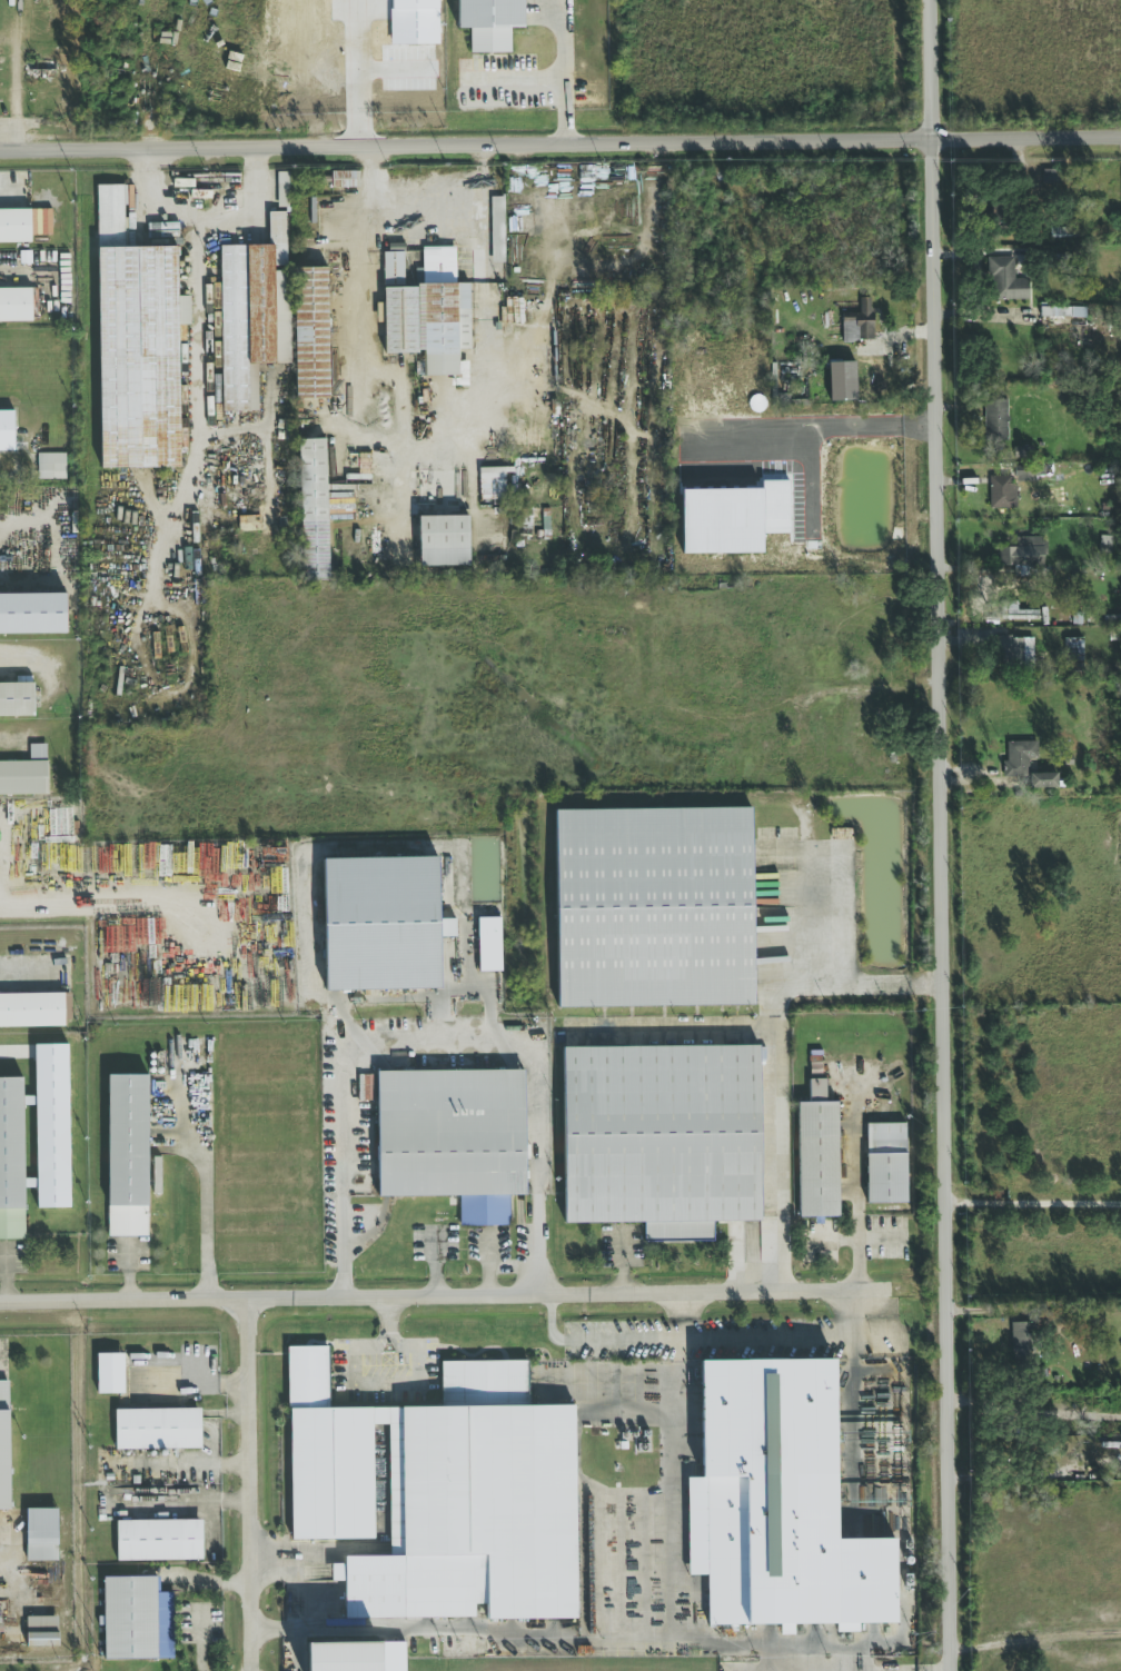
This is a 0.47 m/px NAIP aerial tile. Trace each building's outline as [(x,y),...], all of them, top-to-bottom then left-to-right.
[(523,0),(457,0),(457,29),(470,29),(470,53),(511,53),(510,28),(524,28),(523,0)] [(54,61),(23,61),(23,78),(54,78),(54,61)] [(1042,184),(1060,184),(1060,170),(1042,170),(1042,184)] [(330,171),(330,188),(358,188),(358,171),(330,171)] [(287,207),(287,172),(277,172),(277,207),(287,207)] [(122,185),(98,185),(101,469),(181,468),(179,325),(189,324),(189,297),(179,297),(178,245),(167,245),(167,242),(123,243),(122,185)] [(504,197),(490,197),(490,262),(504,262),(504,197)] [(30,209),(0,209),(0,242),(30,242),(30,209)] [(37,234),(51,234),(51,209),(36,210),(37,234)] [(222,411),(258,411),(257,365),(290,364),(289,269),(286,269),(285,211),(268,212),(269,246),(246,246),(219,246),(222,411)] [(459,377),(459,350),(470,349),(469,284),(455,284),(454,247),(419,248),(419,252),(384,252),(384,354),(426,354),(426,377),(459,377)] [(990,299),(1028,300),(1028,279),(1013,279),(1013,258),(990,258),(990,299)] [(296,268),(296,399),(329,399),(329,268),(296,268)] [(31,321),(31,288),(0,288),(0,321),(31,321)] [(872,340),(872,299),(860,299),(860,317),(854,317),(854,340),(872,340)] [(1040,317),(1085,318),(1086,309),(1041,307),(1040,317)] [(985,400),(985,441),(1006,441),(1006,400),(985,400)] [(14,411),(0,411),(0,454),(14,454),(14,411)] [(299,439),(300,581),(328,580),(327,439),(299,439)] [(1014,448),(1014,459),(1031,458),(1031,447),(1014,448)] [(36,479),(65,479),(65,454),(36,454),(36,479)] [(1015,482),(1037,482),(1036,466),(1015,467),(1015,482)] [(480,501),(506,500),(506,469),(479,469),(480,501)] [(989,477),(989,507),(1015,507),(1015,477),(989,477)] [(470,567),(470,517),(420,517),(420,567),(470,567)] [(1016,548),(998,548),(998,567),(1042,567),(1042,539),(1015,539),(1016,548)] [(66,634),(66,594),(0,595),(0,635),(66,634)] [(1037,620),(1037,611),(1016,611),(1016,601),(998,602),(998,621),(1037,620)] [(1119,617),(1106,616),(1105,630),(1119,630),(1119,617)] [(1032,637),(999,637),(999,667),(1032,667),(1032,637)] [(1065,638),(1065,659),(1082,660),(1083,639),(1065,638)] [(34,684),(0,684),(0,718),(34,718),(34,684)] [(1028,777),(1028,789),(1058,789),(1058,774),(1028,774),(1029,759),(1036,759),(1036,743),(1005,743),(1005,777),(1028,777)] [(46,795),(46,745),(29,745),(29,762),(0,762),(0,796),(46,795)] [(553,1007),(747,1006),(746,838),(750,838),(750,808),(552,809),(553,1007)] [(323,860),(326,991),(440,989),(439,937),(455,937),(455,920),(438,920),(437,857),(323,860)] [(477,918),(478,972),(502,972),(500,918),(477,918)] [(0,995),(0,1027),(63,1027),(63,995),(0,995)] [(69,1044),(35,1045),(38,1209),(71,1209),(69,1044)] [(560,1047),(560,1223),(642,1223),(642,1242),(712,1242),(712,1222),(758,1222),(758,1047),(560,1047)] [(519,1071),(377,1072),(378,1197),(458,1197),(458,1226),(507,1226),(507,1196),(520,1196),(519,1071)] [(109,1076),(108,1236),(149,1236),(149,1076),(109,1076)] [(24,1240),(24,1080),(0,1080),(0,1240),(24,1240)] [(797,1103),(799,1218),(839,1217),(837,1102),(826,1102),(825,1080),(808,1080),(809,1103),(797,1103)] [(852,1133),(845,1131),(843,1140),(851,1141),(852,1133)] [(864,1154),(864,1204),(906,1204),(906,1154),(864,1154)] [(1012,1323),(1012,1360),(1034,1360),(1034,1323),(1012,1323)] [(123,1354),(97,1354),(97,1394),(124,1394),(123,1354)] [(708,1624),(781,1624),(781,1634),(792,1633),(792,1623),(837,1623),(837,1632),(859,1631),(857,1622),(901,1622),(900,1536),(843,1538),(841,1356),(705,1359),(708,1624)] [(291,1408),(294,1539),(379,1538),(377,1424),(393,1423),(395,1553),(403,1553),(404,1618),(475,1617),(475,1604),(484,1604),(484,1619),(578,1618),(576,1485),(532,1486),(532,1472),(546,1472),(545,1436),(530,1436),(529,1360),(439,1362),(440,1405),(291,1408)] [(10,1509),(9,1380),(0,1380),(0,1509),(10,1509)] [(201,1449),(201,1409),(115,1409),(115,1449),(201,1449)] [(27,1561),(58,1561),(58,1508),(27,1508),(27,1561)] [(116,1560),(202,1560),(202,1519),(116,1519),(116,1560)] [(104,1661),(173,1660),(172,1593),(159,1593),(159,1577),(103,1578),(104,1661)] [(27,1647),(58,1647),(58,1617),(27,1617),(27,1647)] [(307,1670),(404,1670),(405,1643),(307,1643),(307,1670)]
